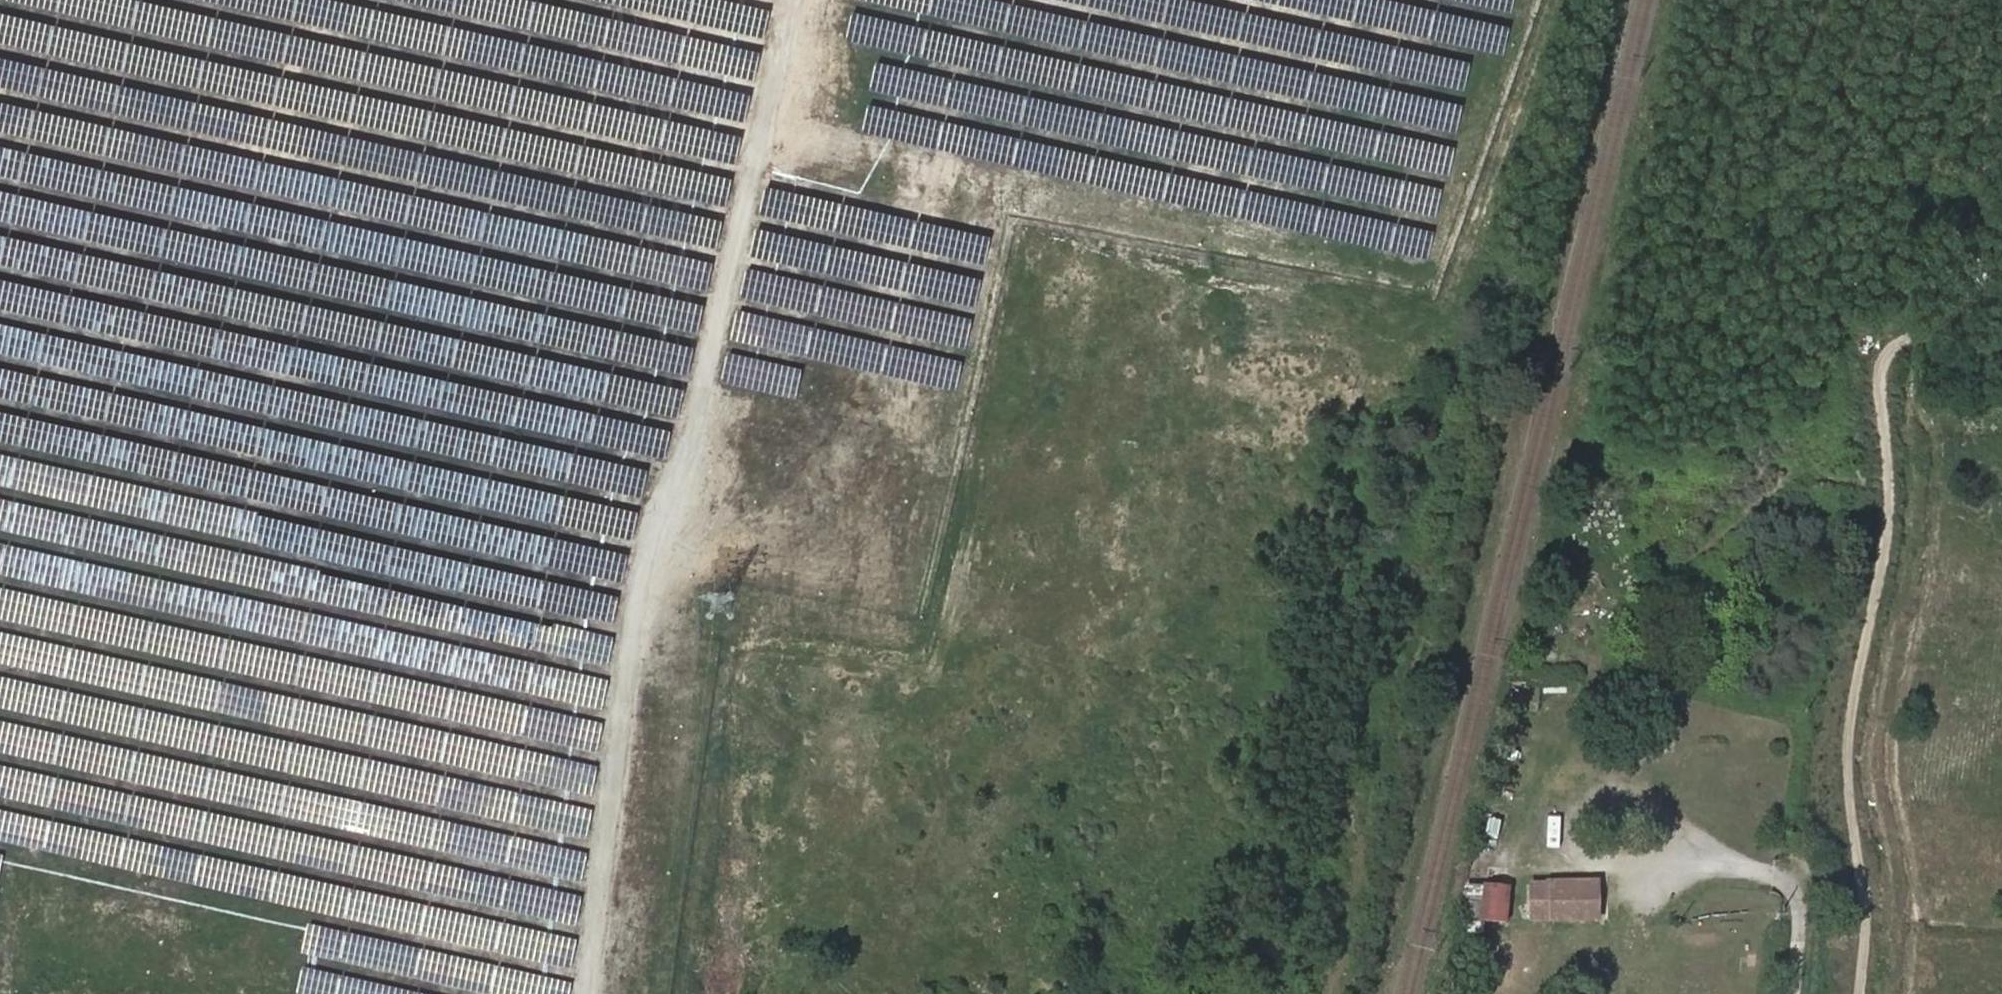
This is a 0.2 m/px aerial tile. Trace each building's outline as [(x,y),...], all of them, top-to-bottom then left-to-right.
[(1542,846),(1572,848),(1574,818),(1544,816),(1542,846)] [(1601,882),(1530,883),(1532,923),(1601,922),(1601,882)] [(1508,925),(1510,889),(1485,888),(1483,923),(1508,925)]
